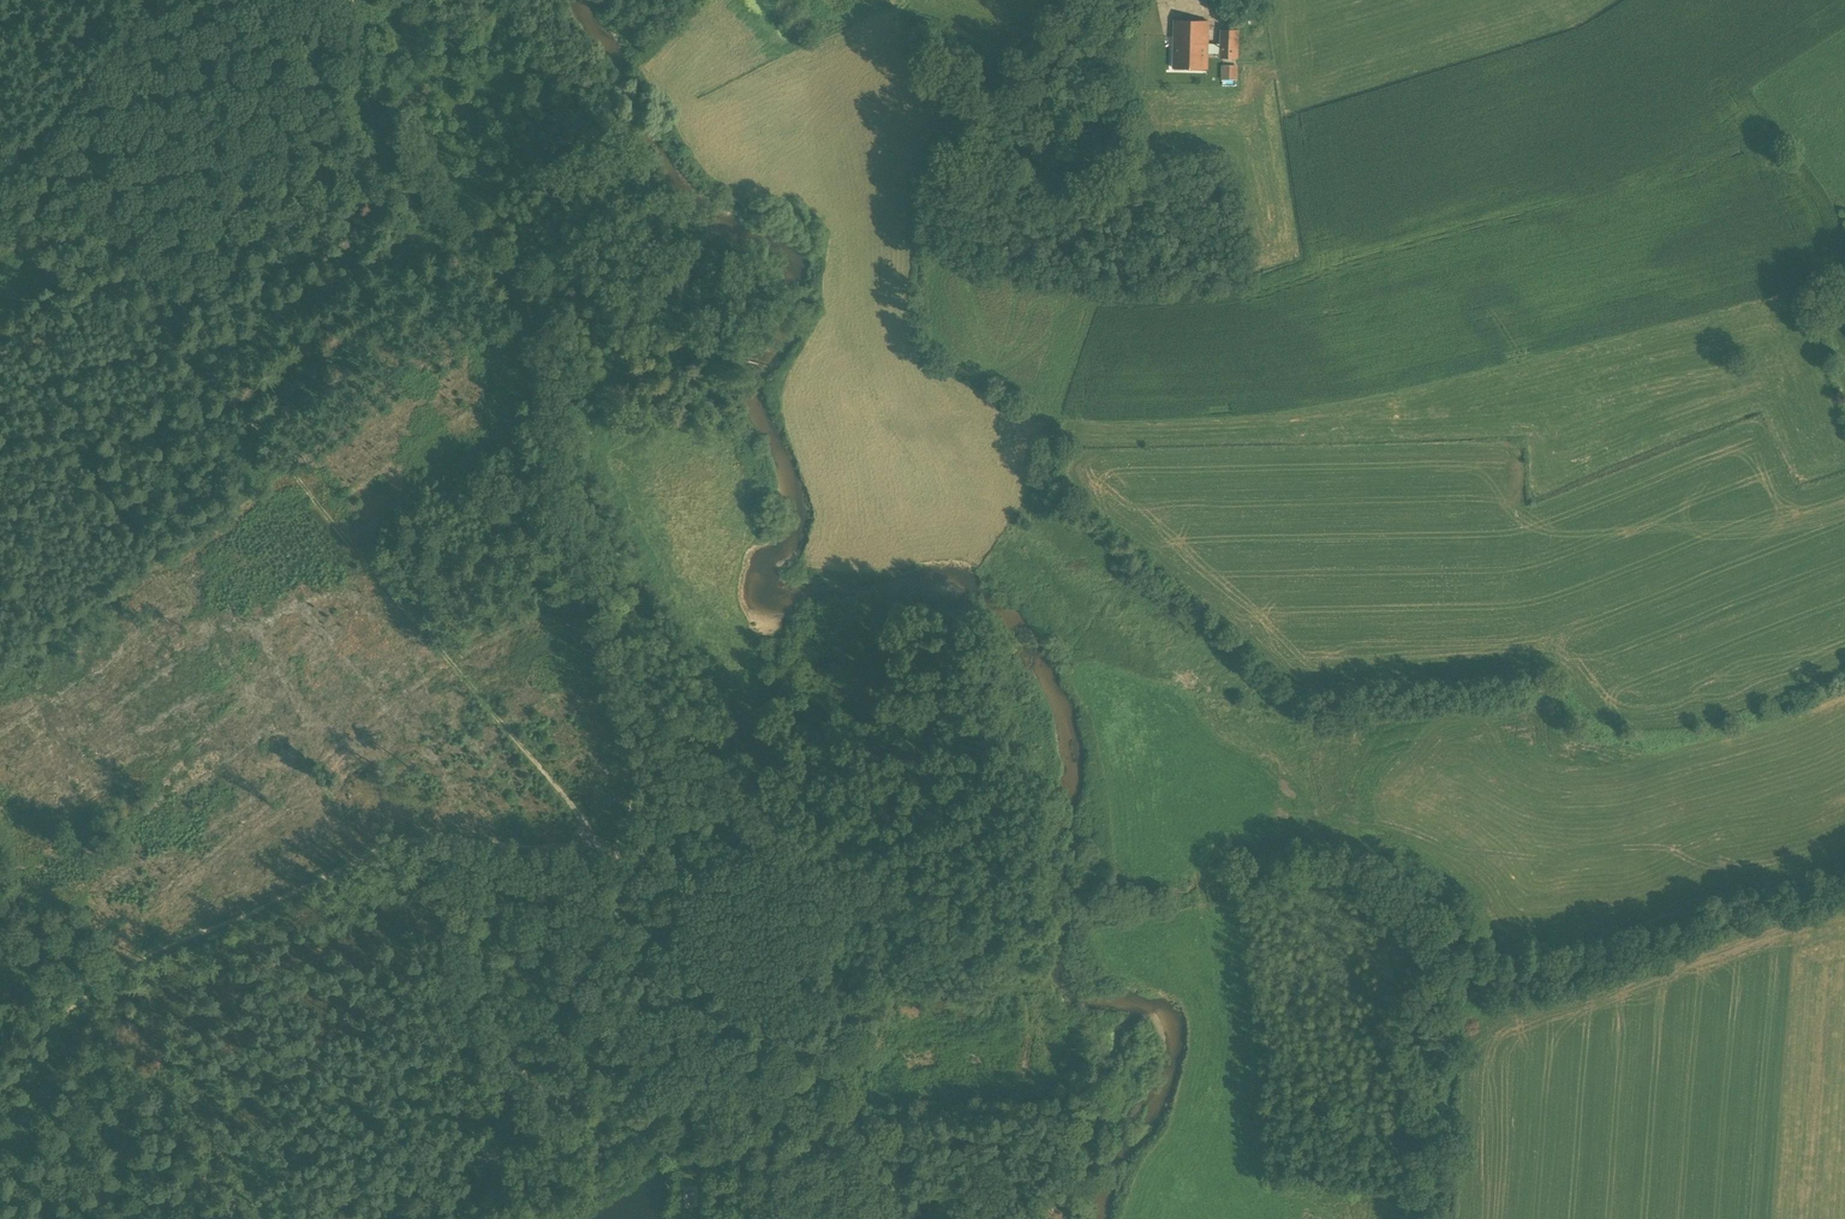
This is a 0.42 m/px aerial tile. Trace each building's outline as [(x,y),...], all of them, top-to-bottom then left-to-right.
[(1206,23),(1174,22),(1173,71),(1206,71),(1206,56),(1206,46),(1206,23)] [(1238,32),(1219,32),(1219,47),(1206,46),(1206,56),(1219,56),(1219,60),(1237,61),(1238,32)] [(1221,80),(1237,80),(1237,66),(1222,66),(1221,80)]
